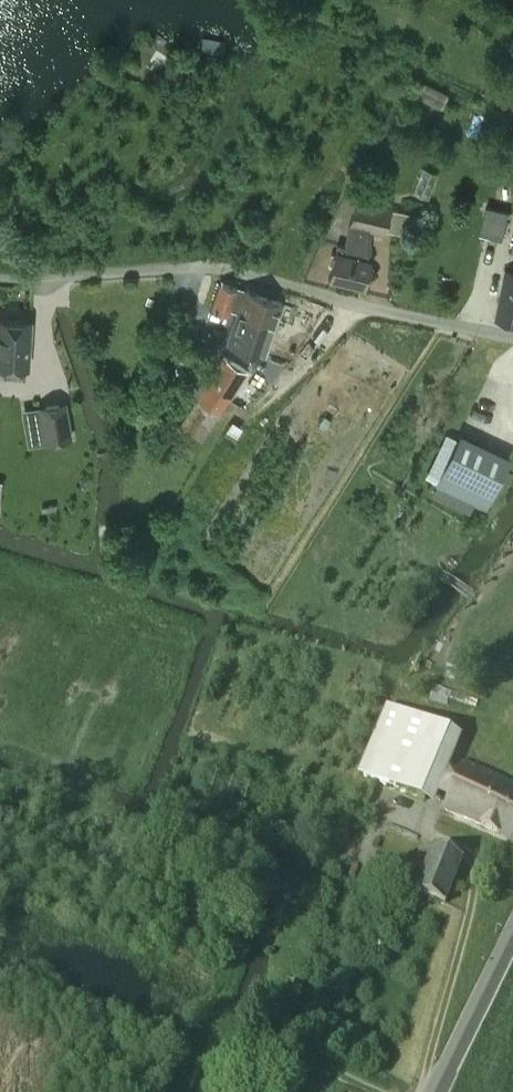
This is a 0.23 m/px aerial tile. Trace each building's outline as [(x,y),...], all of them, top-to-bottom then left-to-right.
[(222,58),(225,42),(204,39),(201,54),(222,58)] [(174,57),(162,77),(176,85),(188,65),(174,57)] [(417,96),(441,107),(447,92),(423,82),(417,96)] [(413,192),(430,198),(438,172),(421,166),(413,192)] [(357,198),(350,224),(345,246),(338,244),(330,279),(364,287),(371,259),(371,229),(385,232),(391,206),(357,198)] [(487,207),(481,231),(480,233),(503,238),(510,212),(487,207)] [(507,270),(495,319),(512,323),(512,271),(507,270)] [(240,304),(238,311),(228,341),(265,354),(283,302),(245,289),(245,290),(220,282),(212,307),(229,313),(233,301),(240,304)] [(32,319),(0,318),(0,366),(29,367),(32,319)] [(224,357),(206,384),(229,398),(246,371),(224,357)] [(229,398),(206,384),(167,445),(189,459),(202,440),(229,398)] [(64,402),(39,407),(45,442),(70,438),(64,402)] [(486,506),(509,457),(460,434),(437,483),(486,506)] [(386,705),(357,774),(377,782),(433,806),(437,796),(449,769),(454,755),(462,737),(404,712),(386,705)] [(443,809),(493,830),(512,838),(512,785),(462,763),(458,772),(446,799),(443,809)] [(444,904),(462,859),(433,847),(415,892),(444,904)]
